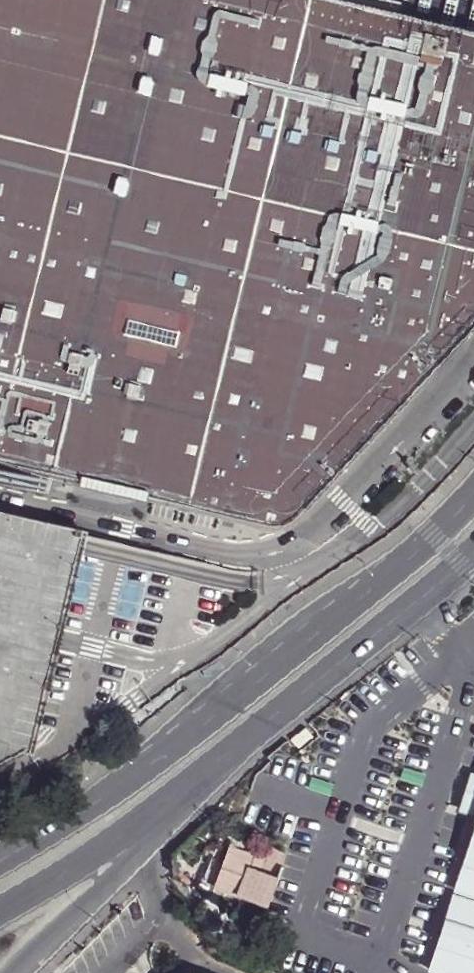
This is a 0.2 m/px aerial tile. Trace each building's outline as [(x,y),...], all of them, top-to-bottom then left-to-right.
[(442,29),(396,18),(360,10),(319,0),(0,0),(0,464),(114,492),(256,527),(267,528),(278,527),(289,521),(473,322),(473,37),(442,29)] [(80,536),(0,517),(0,761),(7,762),(26,755),(55,638),(78,545),(80,536)] [(473,785),(463,814),(473,817),(473,785)] [(222,889),(272,905),(285,866),(283,866),(287,855),(274,850),(269,866),(233,854),(222,889)] [(459,897),(473,901),(473,851),(459,897)] [(457,903),(435,972),(473,972),(473,908),(457,903)]
